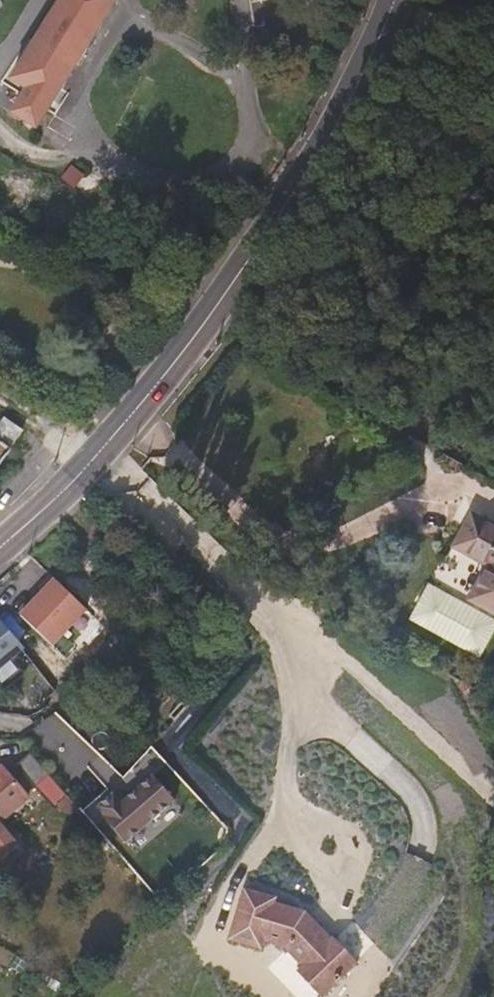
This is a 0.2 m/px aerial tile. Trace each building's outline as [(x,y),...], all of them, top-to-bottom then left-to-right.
[(96,27),(112,0),(64,0),(61,5),(33,51),(15,78),(50,100),(67,72),(96,27)] [(22,430),(4,417),(0,423),(0,440),(10,447),(22,430)] [(10,449),(0,443),(0,463),(10,449)] [(472,515),(454,546),(489,565),(470,599),(493,612),(493,527),(472,515)] [(19,612),(53,647),(87,613),(70,596),(52,579),(19,612)] [(428,584),(419,602),(409,619),(479,658),(493,630),(493,619),(428,584)] [(0,622),(0,667),(22,649),(0,622)] [(54,811),(59,807),(74,824),(83,815),(30,755),(16,767),(54,811)] [(28,797),(1,766),(0,767),(0,822),(28,797)] [(133,857),(182,814),(151,780),(120,808),(103,823),(133,857)] [(3,858),(18,845),(0,823),(0,854),(3,858)] [(358,961),(333,936),(331,937),(306,910),(275,901),(276,897),(244,888),(230,938),(261,947),(264,939),(285,945),(303,964),(297,970),(322,995),(358,961)]
